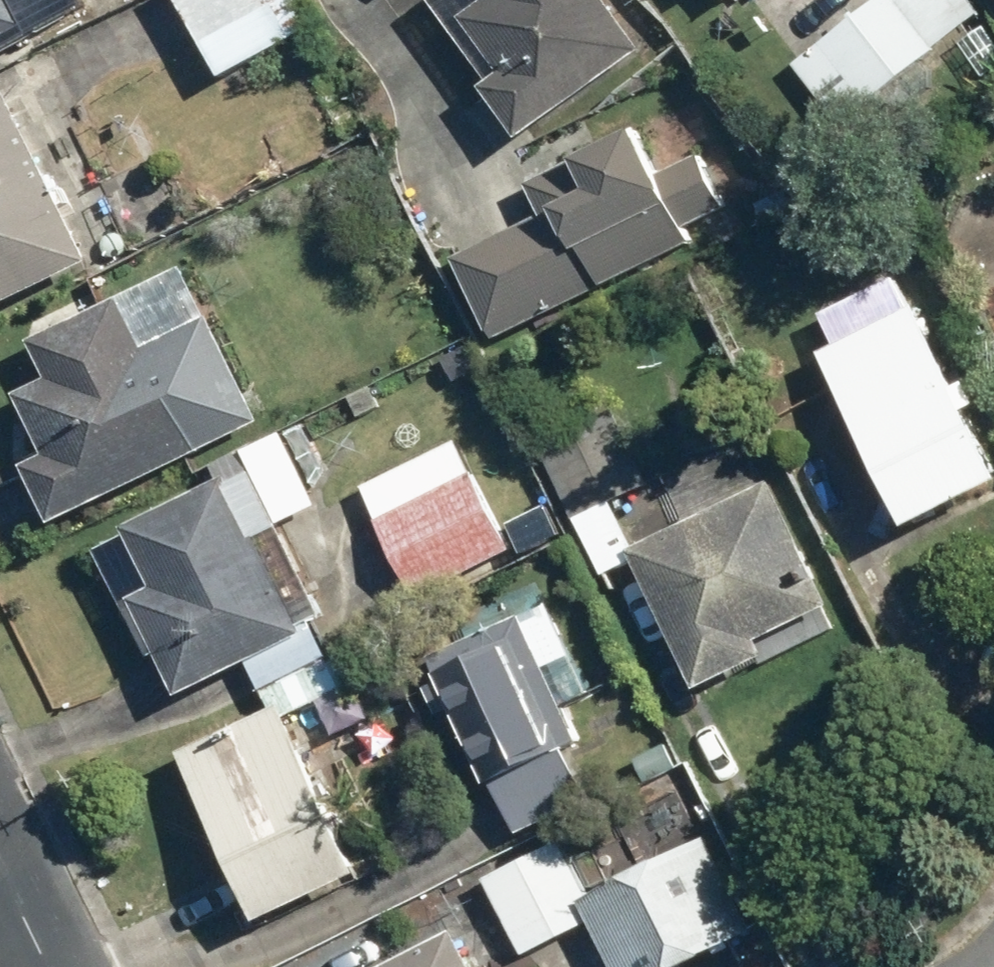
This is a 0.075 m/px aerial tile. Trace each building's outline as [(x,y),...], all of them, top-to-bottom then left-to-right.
[(13,0),(0,0),(0,35),(25,21),(13,0)] [(289,0),(173,0),(218,79),(281,45),(271,26),(296,12),(289,0)] [(608,0),(428,0),(490,80),(482,86),(526,143),(646,50),(608,0)] [(975,0),(876,0),(797,64),(845,122),(861,109),(873,123),(899,101),(905,109),(939,82),(921,60),(952,35),(988,79),(993,74),(993,24),(975,0)] [(4,92),(0,94),(0,305),(91,257),(4,92)] [(448,250),(495,345),(695,245),(687,229),(726,209),(697,150),(656,170),(635,129),(570,161),(582,183),(448,250)] [(745,197),(760,233),(808,213),(793,177),(745,197)] [(53,528),(255,419),(177,261),(23,343),(44,381),(10,399),(44,461),(23,473),(53,528)] [(892,276),(819,314),(835,344),(814,355),(885,491),(873,497),(895,538),(993,486),(993,464),(969,416),(983,409),(968,382),(952,390),(892,276)] [(220,481),(94,550),(177,700),(244,663),(261,695),(325,659),(308,628),(326,618),(275,525),(317,502),(276,428),(211,464),(220,481)] [(456,438),(361,488),(421,602),(561,529),(549,508),(504,531),(456,438)] [(634,575),(691,689),(834,618),(764,478),(636,542),(613,497),(575,516),(610,586),(634,575)] [(437,718),(452,710),(516,844),(591,809),(564,754),(586,744),(567,704),(589,694),(547,605),(432,660),(441,680),(423,688),(437,718)] [(363,877),(277,707),(175,754),(255,927),(363,877)] [(666,744),(634,760),(644,781),(677,765),(666,744)] [(588,897),(581,901),(591,921),(614,966),(686,966),(754,933),(706,838),(588,897)] [(588,897),(560,841),(483,879),(522,956),(591,921),(581,901),(588,897)] [(454,930),(378,966),(472,966),(454,930)]
